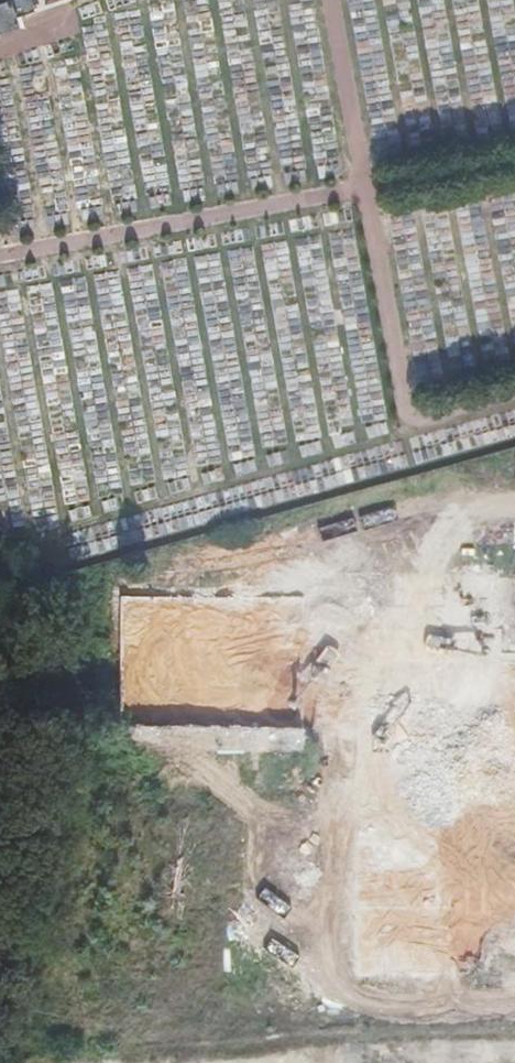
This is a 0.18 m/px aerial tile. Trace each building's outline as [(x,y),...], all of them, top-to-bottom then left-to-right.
[(19,26),(15,16),(35,9),(32,0),(14,0),(0,5),(0,33),(19,26)] [(357,967),(472,969),(473,903),(514,903),(514,656),(497,656),(497,570),(274,568),(274,594),(121,592),(120,726),(248,727),(248,744),(306,745),(307,656),(360,657),(357,967)]
